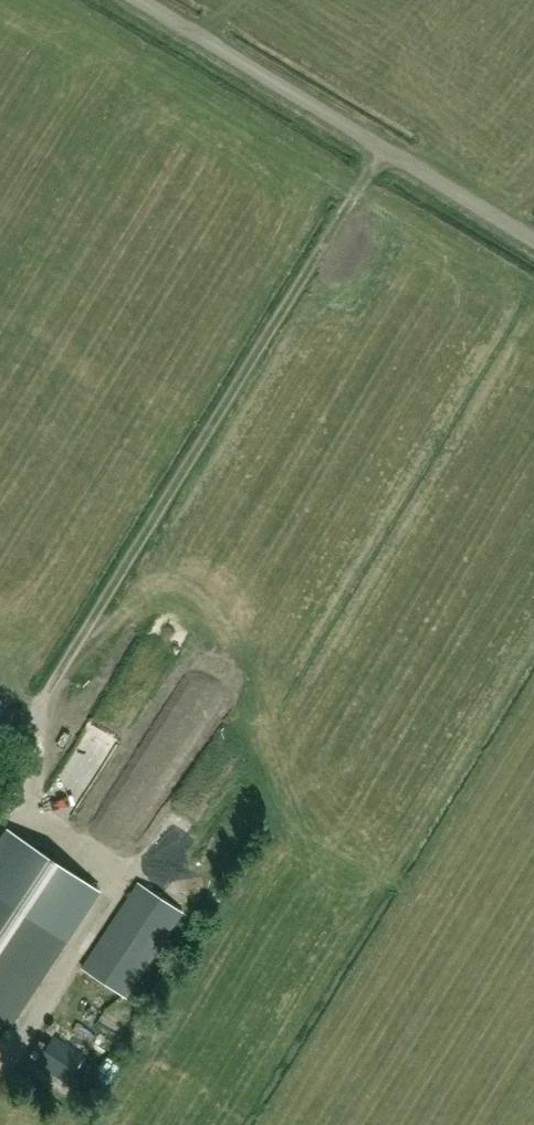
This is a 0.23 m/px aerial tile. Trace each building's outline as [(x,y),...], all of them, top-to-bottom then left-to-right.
[(92,734),(83,750),(82,749),(68,775),(77,781),(61,809),(74,817),(114,747),(92,734)] [(64,939),(62,938),(95,889),(11,833),(0,850),(0,1034),(64,939)] [(127,998),(183,912),(138,882),(81,968),(127,998)] [(67,1082),(84,1056),(46,1030),(28,1056),(67,1082)] [(8,1112),(17,1096),(0,1087),(0,1107),(8,1112)]
